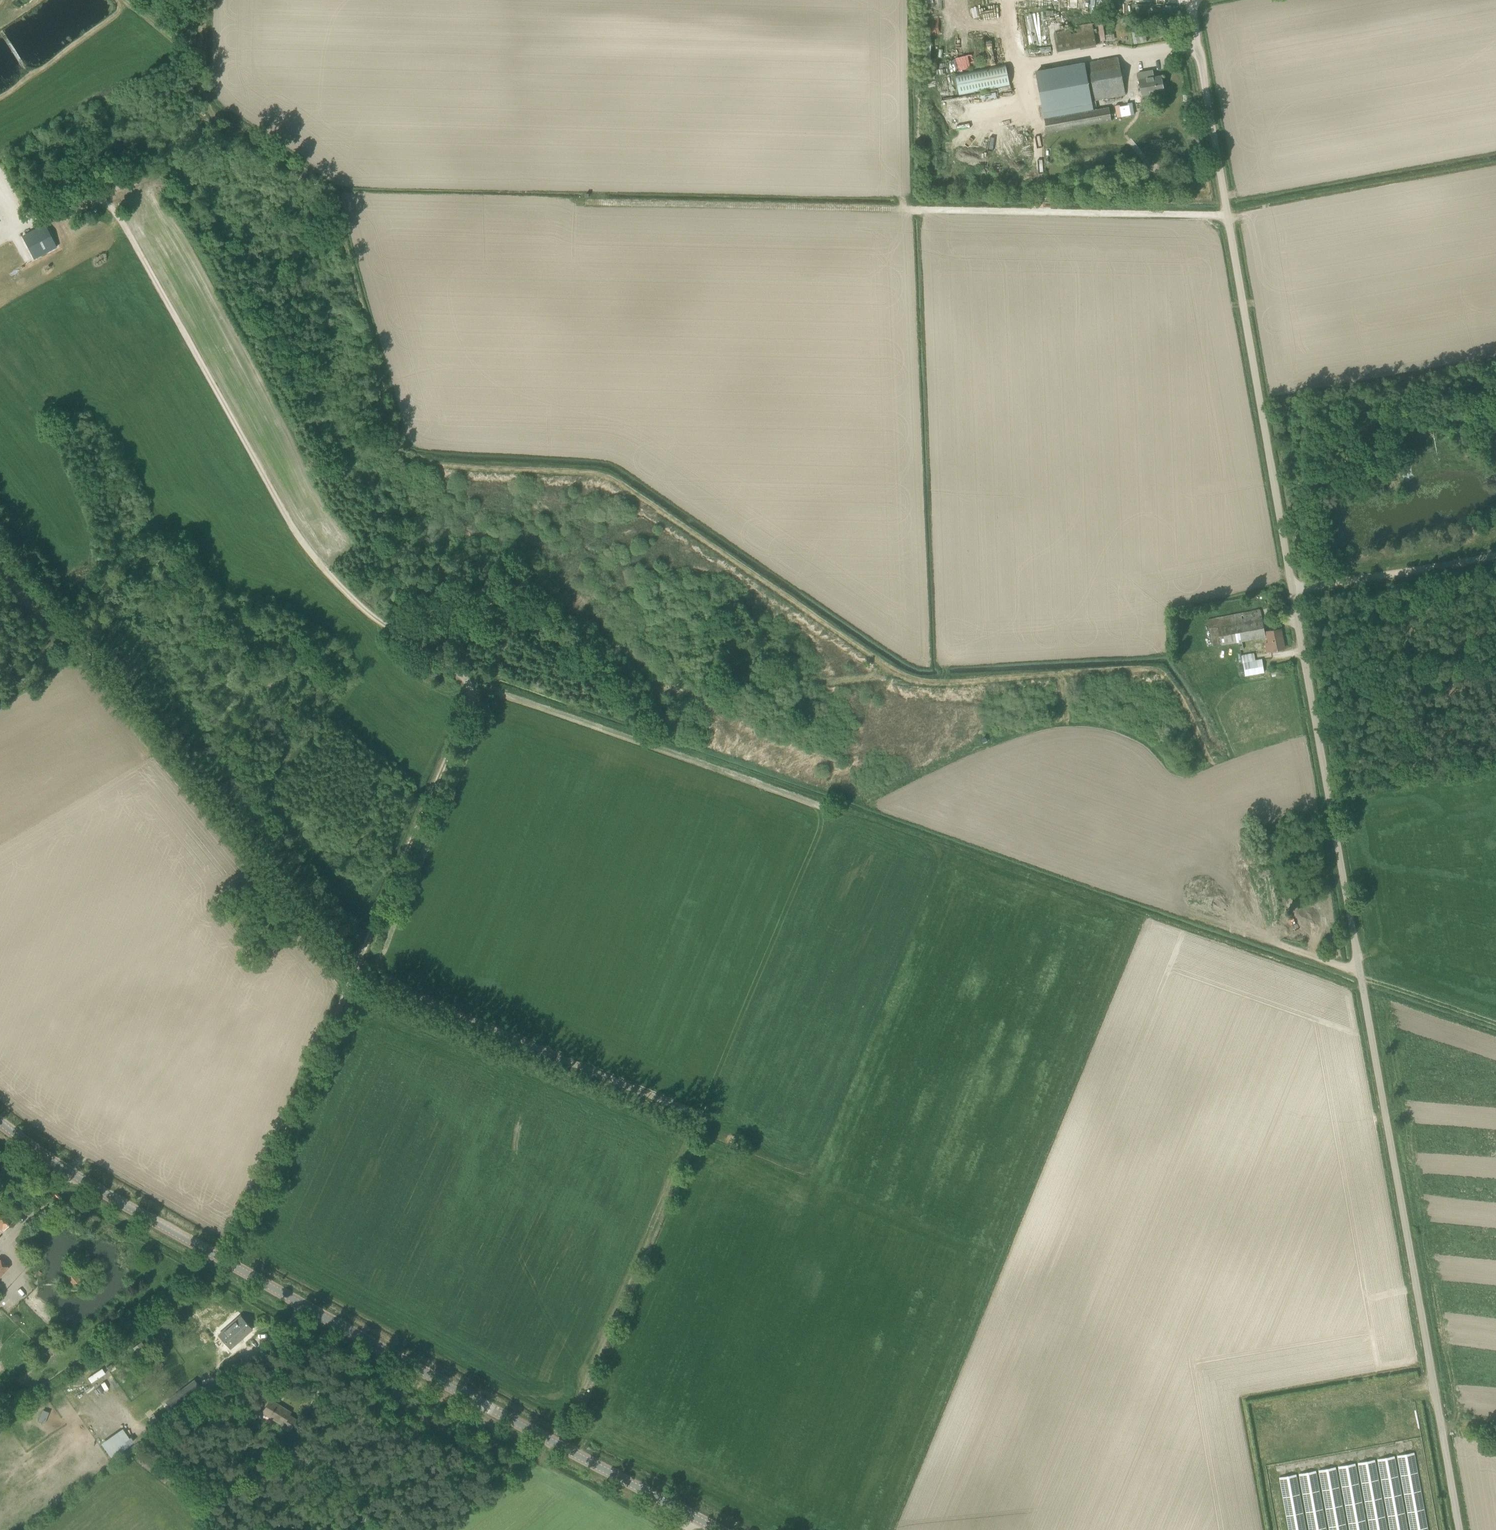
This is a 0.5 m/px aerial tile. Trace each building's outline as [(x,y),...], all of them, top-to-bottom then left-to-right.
[(1044,29),(1040,12),(1026,15),(1031,36),(1035,35),(1034,31),(1044,29)] [(1071,30),(1054,33),(1058,54),(1096,47),(1092,26),(1092,23),(1079,25),(1079,28),(1080,29),(1077,30),(1077,33),(1072,34),(1071,30)] [(1097,23),(1097,40),(1110,40),(1110,34),(1102,34),(1102,23),(1097,23)] [(956,69),(973,67),(972,54),(955,56),(956,69)] [(1085,62),(1035,71),(1043,110),(1092,101),(1106,99),(1123,96),(1116,56),(1085,62)] [(960,95),(1009,85),(1005,63),(955,73),(960,95)] [(1149,71),(1138,73),(1142,96),(1164,91),(1161,76),(1150,77),(1149,71)] [(1093,110),(1044,119),(1047,133),(1111,121),(1108,107),(1097,109),(1093,110)] [(45,224),(22,236),(34,259),(56,248),(45,224)] [(1260,610),(1209,620),(1210,629),(1214,647),(1239,642),(1240,650),(1243,649),(1242,641),(1265,636),(1260,610)] [(1284,648),(1280,629),(1267,631),(1269,645),(1266,646),(1267,652),(1284,648)] [(1243,663),(1244,667),(1245,675),(1264,672),(1262,660),(1256,661),(1254,653),(1242,655),(1243,663)] [(381,983),(370,978),(366,987),(377,992),(381,983)] [(3,1228),(3,1229),(12,1219),(2,1209),(0,1211),(0,1231),(3,1228)] [(8,1268),(0,1260),(0,1276),(8,1268)] [(80,1280),(73,1272),(66,1278),(73,1286),(80,1280)] [(230,1348),(251,1329),(240,1316),(217,1334),(230,1348)] [(237,1354),(222,1364),(226,1369),(240,1360),(237,1354)] [(261,1413),(280,1425),(279,1427),(288,1431),(295,1419),(288,1414),(290,1412),(270,1399),(261,1413)] [(248,1420),(257,1407),(248,1401),(247,1402),(245,1401),(241,1408),(243,1409),(240,1414),(248,1420)] [(47,1422),(51,1411),(44,1409),(40,1420),(47,1422)]
